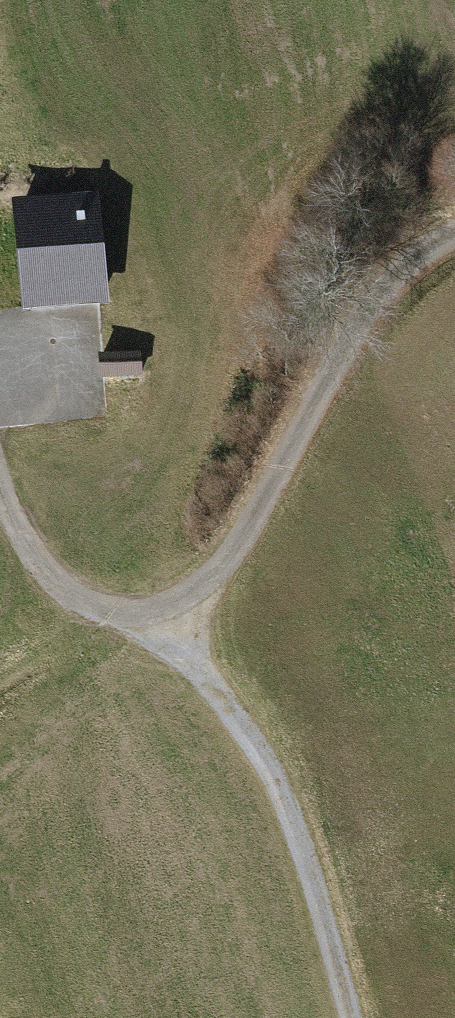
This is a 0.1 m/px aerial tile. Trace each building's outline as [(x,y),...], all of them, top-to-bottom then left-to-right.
[(29,215),(34,316),(109,313),(105,212),(29,215)]
